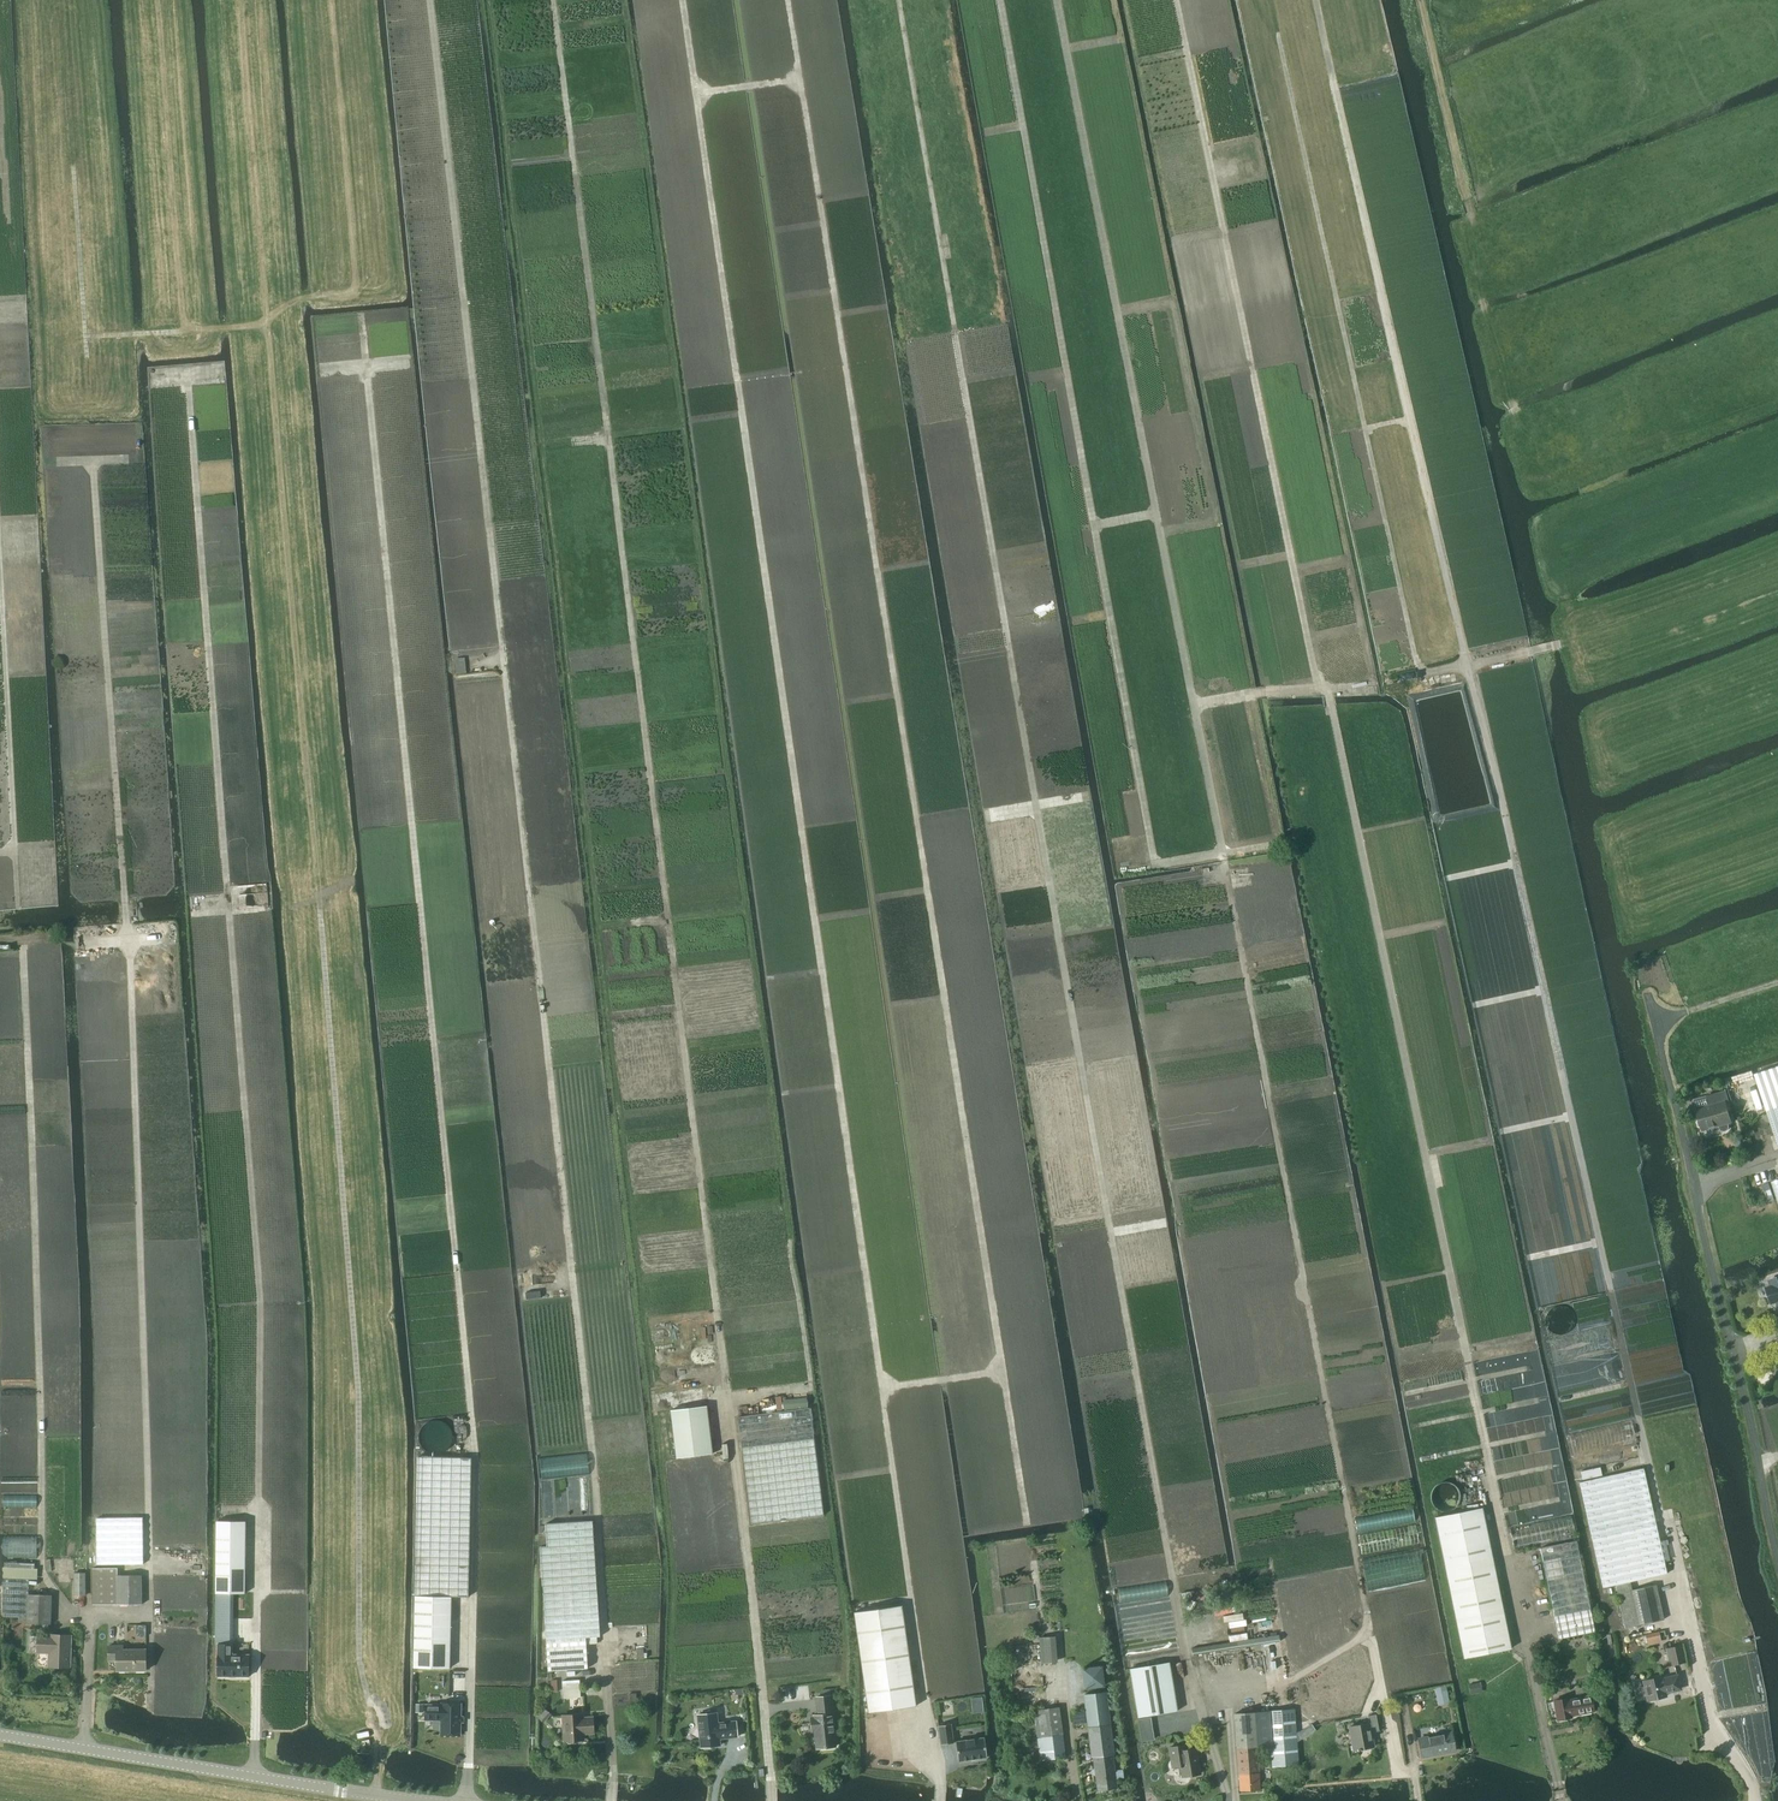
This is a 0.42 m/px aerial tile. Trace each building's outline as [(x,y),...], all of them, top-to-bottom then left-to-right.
[(1754,1074),(1766,1110),(1777,1145),(1777,1066),(1754,1074)] [(1706,1095),(1709,1105),(1696,1109),(1699,1119),(1698,1121),(1699,1126),(1701,1127),(1702,1130),(1719,1125),(1720,1127),(1721,1129),(1723,1130),(1725,1130),(1727,1129),(1728,1127),(1728,1125),(1728,1122),(1731,1121),(1725,1101),(1729,1100),(1726,1089),(1706,1095)] [(1768,1202),(1774,1200),(1769,1183),(1762,1185),(1768,1202)] [(1769,1280),(1771,1286),(1765,1287),(1771,1303),(1776,1301),(1777,1306),(1777,1277),(1769,1280)] [(540,1291),(525,1292),(526,1299),(541,1298),(540,1291)] [(805,1397),(782,1399),(783,1409),(805,1407),(805,1397)] [(671,1410),(676,1458),(712,1453),(706,1406),(671,1410)] [(738,1417),(751,1524),(823,1515),(810,1408),(738,1417)] [(415,1596),(413,1668),(449,1668),(451,1597),(468,1597),(471,1459),(471,1458),(418,1457),(417,1486),(416,1529),(415,1596)] [(1666,1573),(1643,1467),(1579,1481),(1603,1587),(1615,1584),(1630,1581),(1666,1573)] [(3,1506),(37,1506),(37,1495),(3,1495),(3,1506)] [(1482,1509),(1434,1518),(1463,1658),(1511,1649),(1482,1509)] [(97,1565),(143,1565),(143,1517),(97,1518),(97,1565)] [(547,1546),(540,1547),(544,1610),(546,1639),(586,1636),(586,1637),(596,1637),(600,1636),(592,1520),(546,1523),(547,1546)] [(245,1521),(216,1521),(216,1593),(215,1618),(232,1618),(233,1609),(228,1609),(228,1593),(233,1593),(244,1593),(245,1521)] [(1540,1548),(1559,1639),(1595,1632),(1576,1541),(1540,1548)] [(2,1577),(37,1579),(37,1569),(3,1568),(2,1577)] [(118,1576),(117,1569),(93,1569),(93,1605),(141,1605),(141,1576),(118,1576)] [(73,1597),(85,1597),(84,1575),(73,1575),(73,1597)] [(2,1618),(26,1619),(26,1624),(50,1625),(51,1597),(27,1596),(28,1580),(4,1579),(2,1618)] [(1615,1584),(1624,1628),(1663,1619),(1655,1584),(1632,1589),(1630,1581),(1615,1584)] [(853,1612),(868,1713),(916,1706),(902,1605),(853,1612)] [(1658,1632),(1645,1635),(1647,1643),(1660,1640),(1658,1632)] [(218,1644),(232,1644),(232,1634),(215,1634),(215,1644),(218,1644)] [(1193,1647),(1194,1653),(1281,1640),(1280,1634),(1193,1647)] [(586,1636),(546,1639),(548,1672),(588,1669),(586,1644),(586,1637),(586,1636)] [(30,1638),(30,1650),(49,1651),(49,1653),(48,1668),(69,1669),(70,1638),(49,1638),(38,1638),(30,1638)] [(1669,1647),(1673,1664),(1687,1661),(1683,1644),(1669,1647)] [(115,1662),(115,1673),(145,1673),(145,1652),(122,1652),(122,1648),(107,1648),(107,1662),(115,1662)] [(217,1648),(217,1680),(248,1680),(248,1658),(231,1658),(231,1648),(217,1648)] [(1138,1717),(1177,1711),(1169,1662),(1146,1666),(1130,1669),(1138,1717)] [(1635,1688),(1634,1691),(1635,1694),(1637,1696),(1640,1696),(1642,1696),(1644,1694),(1646,1693),(1648,1700),(1665,1696),(1664,1692),(1680,1689),(1677,1676),(1661,1679),(1661,1676),(1643,1680),(1645,1686),(1642,1686),(1640,1685),(1637,1686),(1635,1688)] [(567,1688),(563,1689),(563,1698),(581,1697),(580,1680),(566,1681),(567,1688)] [(1468,1685),(1470,1694),(1482,1692),(1480,1683),(1468,1685)] [(1443,1687),(1436,1688),(1438,1701),(1447,1700),(1446,1691),(1444,1691),(1443,1687)] [(1116,1769),(1113,1754),(1115,1754),(1107,1692),(1084,1694),(1093,1757),(1095,1757),(1099,1789),(1118,1787),(1117,1778),(1128,1776),(1127,1768),(1116,1769)] [(816,1697),(818,1715),(812,1715),(813,1717),(810,1717),(812,1731),(814,1731),(816,1748),(835,1746),(830,1695),(816,1697)] [(1555,1700),(1559,1719),(1571,1717),(1572,1715),(1594,1710),(1591,1695),(1569,1700),(1568,1697),(1555,1700)] [(440,1703),(425,1703),(425,1719),(440,1719),(440,1733),(460,1733),(460,1701),(440,1701),(440,1703)] [(544,1708),(537,1716),(544,1722),(551,1714),(544,1708)] [(1039,1737),(1028,1738),(1031,1761),(1066,1756),(1061,1708),(1036,1711),(1039,1737)] [(1294,1709),(1269,1711),(1272,1746),(1273,1766),(1298,1765),(1296,1742),(1301,1738),(1306,1735),(1303,1730),(1301,1731),(1296,1734),(1294,1709)] [(1269,1711),(1235,1713),(1237,1748),(1257,1747),(1272,1746),(1269,1711)] [(718,1723),(717,1713),(697,1715),(700,1747),(703,1747),(705,1749),(710,1748),(711,1746),(720,1745),(719,1739),(737,1737),(736,1721),(718,1723)] [(1369,1720),(1350,1723),(1355,1749),(1358,1749),(1359,1750),(1362,1749),(1361,1748),(1375,1745),(1372,1732),(1380,1730),(1377,1713),(1369,1715),(1369,1720)] [(561,1716),(563,1742),(566,1742),(567,1744),(572,1744),(573,1741),(583,1740),(582,1734),(592,1734),(591,1718),(581,1719),(581,1715),(561,1716)] [(941,1744),(954,1742),(951,1723),(938,1725),(941,1744)] [(1151,1726),(1139,1728),(1141,1742),(1154,1740),(1151,1726)] [(1420,1738),(1423,1756),(1456,1750),(1452,1732),(1420,1738)] [(984,1737),(956,1741),(958,1760),(987,1756),(984,1737)] [(1200,1773),(1197,1757),(1198,1757),(1197,1748),(1185,1750),(1185,1745),(1169,1747),(1172,1767),(1181,1766),(1182,1776),(1200,1773)] [(1257,1747),(1237,1748),(1240,1790),(1260,1789),(1257,1747)]
